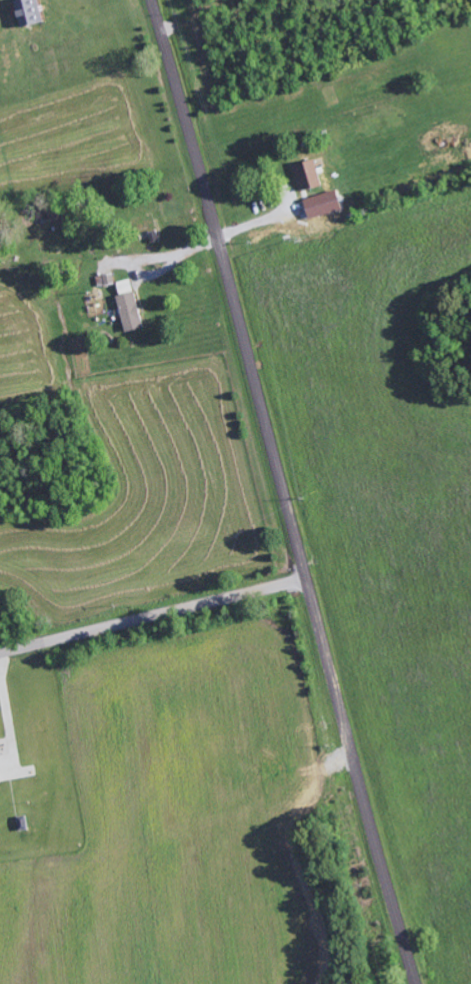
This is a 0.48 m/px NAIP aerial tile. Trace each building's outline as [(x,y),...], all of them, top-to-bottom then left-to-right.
[(27,30),(49,23),(43,0),(25,0),(19,2),(27,30)] [(325,188),(319,161),(298,166),(304,193),(325,188)] [(306,202),(309,214),(323,211),(320,199),(306,202)] [(100,277),(102,286),(117,284),(116,274),(100,277)] [(129,333),(146,330),(139,293),(122,296),(129,333)]
